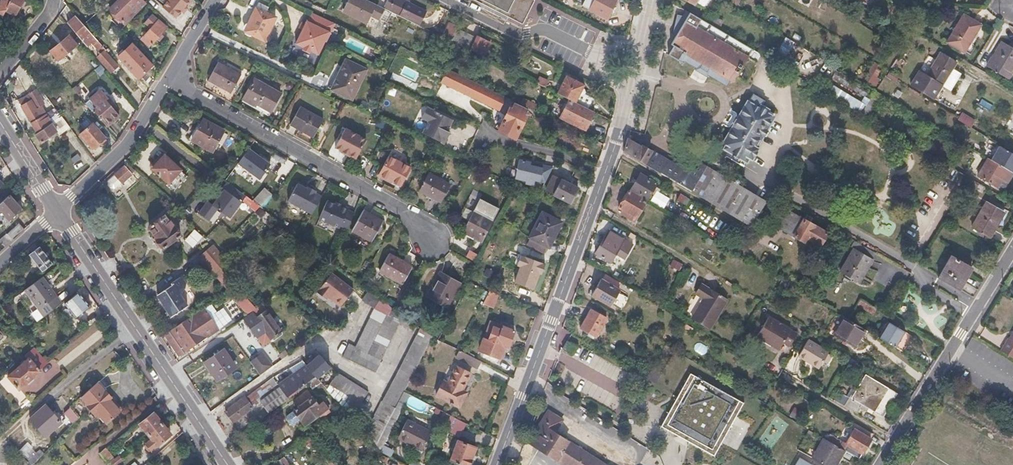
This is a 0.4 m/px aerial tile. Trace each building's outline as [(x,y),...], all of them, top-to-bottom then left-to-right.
[(0,4),(0,12),(4,14),(6,10),(15,14),(24,0),(2,0),(0,4)] [(109,9),(124,24),(146,2),(144,0),(117,0),(109,9)] [(191,0),(168,0),(163,6),(176,18),(192,1),(191,0)] [(348,4),(379,19),(385,8),(369,0),(350,0),(348,4)] [(402,0),(389,0),(385,8),(420,25),(427,12),(402,0)] [(534,0),(472,0),(515,22),(519,15),(523,8),(527,10),(529,11),(534,0)] [(573,1),(605,17),(614,0),(573,0),(573,1)] [(270,8),(260,3),(257,8),(268,13),(270,8)] [(268,13),(257,8),(246,32),(266,42),(277,18),(268,13)] [(671,45),(674,46),(669,55),(684,64),(686,61),(697,68),(695,70),(707,77),(709,75),(727,86),(731,79),(733,81),(736,76),(746,82),(758,63),(757,62),(747,56),(752,49),(692,13),(688,20),(684,17),(675,32),(678,34),(671,45)] [(156,19),(150,14),(143,22),(149,27),(156,19)] [(76,15),(68,23),(88,48),(92,45),(100,54),(97,57),(111,72),(117,66),(96,41),(97,40),(83,24),(76,15)] [(981,26),(963,15),(946,42),(964,53),(981,26)] [(306,25),(303,30),(296,44),(304,48),(311,51),(318,55),(325,42),(326,42),(336,24),(320,16),(315,26),(308,22),(306,25)] [(156,19),(149,27),(139,38),(147,46),(150,43),(151,44),(166,27),(156,19)] [(447,25),(442,36),(456,43),(470,50),(474,40),(454,31),(453,28),(447,25)] [(78,44),(70,34),(50,50),(58,60),(78,44)] [(1001,42),(987,67),(1008,80),(1012,72),(1012,49),(1001,42)] [(761,54),(752,49),(747,56),(757,62),(761,54)] [(152,66),(139,52),(124,65),(138,79),(152,66)] [(925,78),(917,73),(909,86),(933,100),(941,87),(954,64),(939,54),(925,78)] [(57,70),(47,58),(32,72),(42,83),(57,70)] [(366,70),(346,61),(332,90),(352,99),(366,70)] [(218,62),(208,80),(231,92),(241,75),(218,62)] [(24,83),(18,87),(21,92),(16,95),(21,105),(44,92),(24,66),(17,69),(24,83)] [(506,97),(450,69),(447,68),(440,82),(499,111),(506,97)] [(76,77),(69,83),(73,87),(80,81),(76,77)] [(584,85),(566,77),(558,94),(560,95),(575,103),(582,88),(584,85)] [(281,93),(254,79),(243,99),(269,113),(281,93)] [(859,112),(864,103),(832,84),(827,93),(859,112)] [(944,89),(941,87),(933,100),(936,102),(944,89)] [(585,90),(582,88),(575,103),(591,110),(596,100),(585,95),(586,93),(585,90)] [(91,98),(98,107),(94,110),(106,125),(119,114),(113,107),(106,98),(109,96),(103,89),(91,98)] [(44,92),(21,105),(36,131),(60,113),(58,111),(44,92)] [(750,102),(749,101),(725,143),(727,144),(724,149),(748,163),(751,158),(753,160),(759,149),(757,147),(775,117),(768,113),(770,110),(763,105),(766,101),(755,94),(750,102)] [(557,101),(566,105),(560,118),(585,130),(594,112),(591,110),(575,103),(560,95),(557,101)] [(109,96),(106,98),(113,107),(116,105),(109,96)] [(538,106),(528,102),(526,107),(529,108),(535,111),(538,106)] [(498,131),(515,139),(528,111),(514,104),(512,109),(509,108),(498,131)] [(324,116),(304,105),(293,123),(314,135),(324,116)] [(452,120),(426,107),(421,118),(428,121),(423,133),(444,143),(449,132),(447,131),(452,120)] [(70,125),(60,113),(36,131),(33,133),(41,143),(57,131),(59,134),(70,125)] [(962,115),(958,122),(971,130),(975,123),(962,115)] [(224,130),(203,119),(192,139),(213,150),(224,130)] [(93,124),(80,134),(92,148),(104,137),(93,124)] [(366,138),(346,127),(336,146),(354,156),(357,156),(366,138)] [(624,152),(687,188),(752,227),(753,226),(769,200),(715,168),(690,155),(685,164),(687,165),(684,170),(682,168),(663,158),(642,145),(640,147),(628,140),(624,152)] [(990,160),(1007,171),(1012,173),(1012,172),(1012,155),(999,146),(990,160)] [(260,179),(271,164),(250,149),(239,163),(260,179)] [(182,170),(166,155),(153,168),(169,183),(182,170)] [(411,167),(389,156),(379,174),(402,185),(411,167)] [(990,160),(988,159),(977,177),(997,188),(1002,180),(1007,171),(990,160)] [(545,182),(552,168),(519,160),(517,167),(515,167),(514,170),(516,171),(515,178),(526,180),(525,183),(533,184),(534,180),(545,182)] [(132,174),(124,166),(108,182),(108,187),(111,190),(116,190),(132,174)] [(1012,173),(1007,171),(1002,180),(1007,183),(1012,174),(1012,173)] [(450,184),(429,173),(420,191),(440,201),(450,184)] [(658,185),(641,175),(631,191),(648,201),(658,185)] [(578,188),(554,176),(547,191),(560,197),(560,198),(570,203),(578,188)] [(206,200),(197,212),(207,220),(216,208),(228,217),(245,195),(226,181),(221,187),(223,189),(219,194),(211,204),(206,200)] [(307,189),(298,184),(289,202),(312,214),(321,196),(315,193),(316,191),(308,187),(307,189)] [(646,203),(629,192),(619,209),(625,212),(623,215),(634,222),(646,203)] [(0,204),(0,209),(5,214),(3,216),(9,221),(22,209),(10,195),(0,204)] [(478,198),(461,233),(480,242),(497,207),(478,198)] [(254,211),(259,206),(252,201),(248,207),(254,211)] [(340,207),(327,201),(319,219),(339,228),(340,226),(347,229),(354,213),(347,210),(347,208),(341,205),(340,207)] [(1005,213),(988,203),(974,228),(990,237),(1005,213)] [(828,232),(789,208),(779,225),(805,241),(808,236),(821,244),(828,232)] [(383,221),(363,210),(352,229),(360,233),(372,240),(383,221)] [(558,221),(542,213),(529,238),(530,238),(528,244),(544,252),(546,246),(548,247),(556,233),(552,231),(558,221)] [(158,221),(149,227),(158,239),(152,242),(159,251),(176,239),(169,230),(168,231),(165,226),(163,227),(158,221)] [(7,233),(0,239),(0,242),(5,247),(25,229),(19,223),(7,234),(7,233)] [(360,233),(352,229),(351,232),(360,237),(357,243),(367,248),(372,240),(360,233)] [(194,231),(184,241),(191,248),(201,238),(194,231)] [(624,241),(609,232),(596,254),(611,263),(624,241)] [(850,245),(854,247),(840,270),(858,282),(876,252),(854,239),(850,245)] [(32,253),(29,255),(42,271),(52,263),(40,247),(38,248),(35,243),(29,249),(32,253)] [(208,248),(199,258),(205,263),(213,271),(214,270),(220,265),(224,262),(208,248)] [(480,254),(468,248),(464,255),(476,261),(480,254)] [(411,266),(388,253),(378,270),(401,283),(411,266)] [(973,268),(954,256),(941,278),(960,289),(973,268)] [(220,265),(214,270),(219,276),(225,271),(220,265)] [(460,280),(440,269),(427,294),(447,304),(460,280)] [(516,271),(509,269),(502,287),(509,290),(516,271)] [(354,290),(332,273),(318,292),(327,299),(330,296),(335,299),(334,301),(342,307),(354,290)] [(606,274),(603,279),(618,288),(622,283),(606,274)] [(172,282),(174,285),(180,295),(183,293),(184,290),(187,288),(188,283),(183,276),(178,278),(172,282)] [(229,276),(223,281),(229,288),(236,283),(229,276)] [(42,277),(23,291),(43,317),(61,303),(42,277)] [(618,288),(603,279),(594,295),(613,306),(622,290),(618,288)] [(251,309),(255,306),(236,283),(229,288),(228,289),(247,312),(251,309)] [(696,294),(705,299),(693,318),(711,329),(728,300),(702,284),(696,294)] [(174,285),(159,295),(165,303),(163,304),(172,318),(188,307),(180,295),(174,285)] [(498,295),(489,291),(482,305),(493,308),(498,295)] [(79,292),(64,303),(75,317),(90,305),(79,292)] [(243,317),(256,335),(265,329),(272,337),(281,330),(261,302),(255,306),(251,309),(252,311),(243,317)] [(204,306),(165,334),(179,354),(218,326),(204,306)] [(22,314),(17,307),(8,315),(13,321),(22,314)] [(387,314),(375,308),(372,313),(385,319),(387,314)] [(608,317),(592,309),(581,327),(597,336),(608,317)] [(385,319),(372,313),(356,346),(349,343),(343,355),(375,370),(400,320),(387,314),(385,319)] [(799,333),(771,315),(760,335),(781,347),(785,341),(791,345),(799,333)] [(849,320),(846,318),(836,336),(855,348),(867,330),(849,320)] [(96,321),(63,348),(72,360),(106,333),(96,321)] [(915,337),(889,322),(880,338),(903,351),(907,344),(910,345),(915,337)] [(489,341),(484,339),(480,351),(499,358),(503,346),(508,347),(514,331),(503,327),(502,331),(494,328),(489,341)] [(265,329),(256,335),(263,345),(272,338),(272,337),(265,329)] [(429,342),(416,335),(369,426),(382,433),(404,391),(429,342)] [(1007,336),(998,350),(1012,359),(1012,358),(1012,338),(1012,339),(1009,338),(1007,336)] [(830,351),(810,338),(800,354),(820,367),(825,360),(829,352),(830,351)] [(577,347),(568,342),(563,350),(572,355),(577,347)] [(26,354),(28,356),(8,375),(20,388),(40,371),(36,366),(45,359),(35,347),(26,354)] [(224,350),(205,363),(218,381),(237,368),(224,350)] [(277,363),(267,350),(250,362),(260,375),(277,363)] [(481,362),(459,351),(455,358),(477,369),(481,362)] [(833,355),(829,352),(825,360),(828,362),(833,355)] [(308,364),(308,365),(310,368),(317,375),(317,376),(331,364),(322,353),(308,364)] [(310,368),(308,365),(290,379),(292,382),(310,368)] [(664,371),(655,365),(647,378),(656,384),(664,371)] [(448,383),(444,380),(436,395),(459,407),(466,393),(462,390),(471,374),(457,367),(448,383)] [(317,375),(310,368),(292,382),(297,389),(313,377),(315,379),(318,377),(317,376),(317,375)] [(337,372),(330,383),(349,395),(346,399),(349,404),(357,409),(368,390),(337,372)] [(744,402),(691,372),(662,425),(714,455),(744,402)] [(267,381),(274,391),(261,400),(269,411),(289,397),(274,377),(267,381)] [(857,392),(858,393),(854,400),(840,392),(836,400),(857,413),(863,403),(874,410),(887,390),(868,377),(863,386),(861,385),(857,392)] [(106,389),(98,381),(81,396),(89,405),(88,406),(98,417),(100,415),(107,422),(119,410),(109,399),(111,397),(105,391),(106,389)] [(309,392),(295,400),(299,407),(287,414),(286,420),(289,424),(294,425),(301,421),(304,425),(318,416),(321,419),(329,414),(323,404),(318,407),(309,392)] [(254,407),(246,397),(227,411),(234,421),(254,407)] [(45,404),(30,419),(46,436),(61,421),(45,404)] [(71,407),(64,412),(73,424),(79,417),(71,407)] [(563,464),(606,464),(555,432),(563,421),(549,411),(540,425),(529,443),(533,446),(563,464)] [(161,424),(153,413),(140,423),(148,434),(161,424)] [(466,423),(450,415),(443,428),(459,436),(466,423)] [(430,433),(406,421),(397,439),(421,451),(430,433)] [(170,434),(161,424),(148,434),(152,438),(157,445),(170,434)] [(873,433),(858,424),(845,444),(848,445),(844,450),(859,458),(871,438),(870,437),(873,433)] [(152,438),(146,443),(151,450),(157,445),(152,438)] [(457,440),(449,460),(461,464),(467,464),(474,447),(457,440)] [(822,441),(810,460),(820,464),(836,464),(840,458),(848,463),(852,457),(822,441)] [(324,458),(329,464),(338,464),(330,454),(324,458)] [(126,460),(122,455),(116,460),(120,464),(126,460)]
